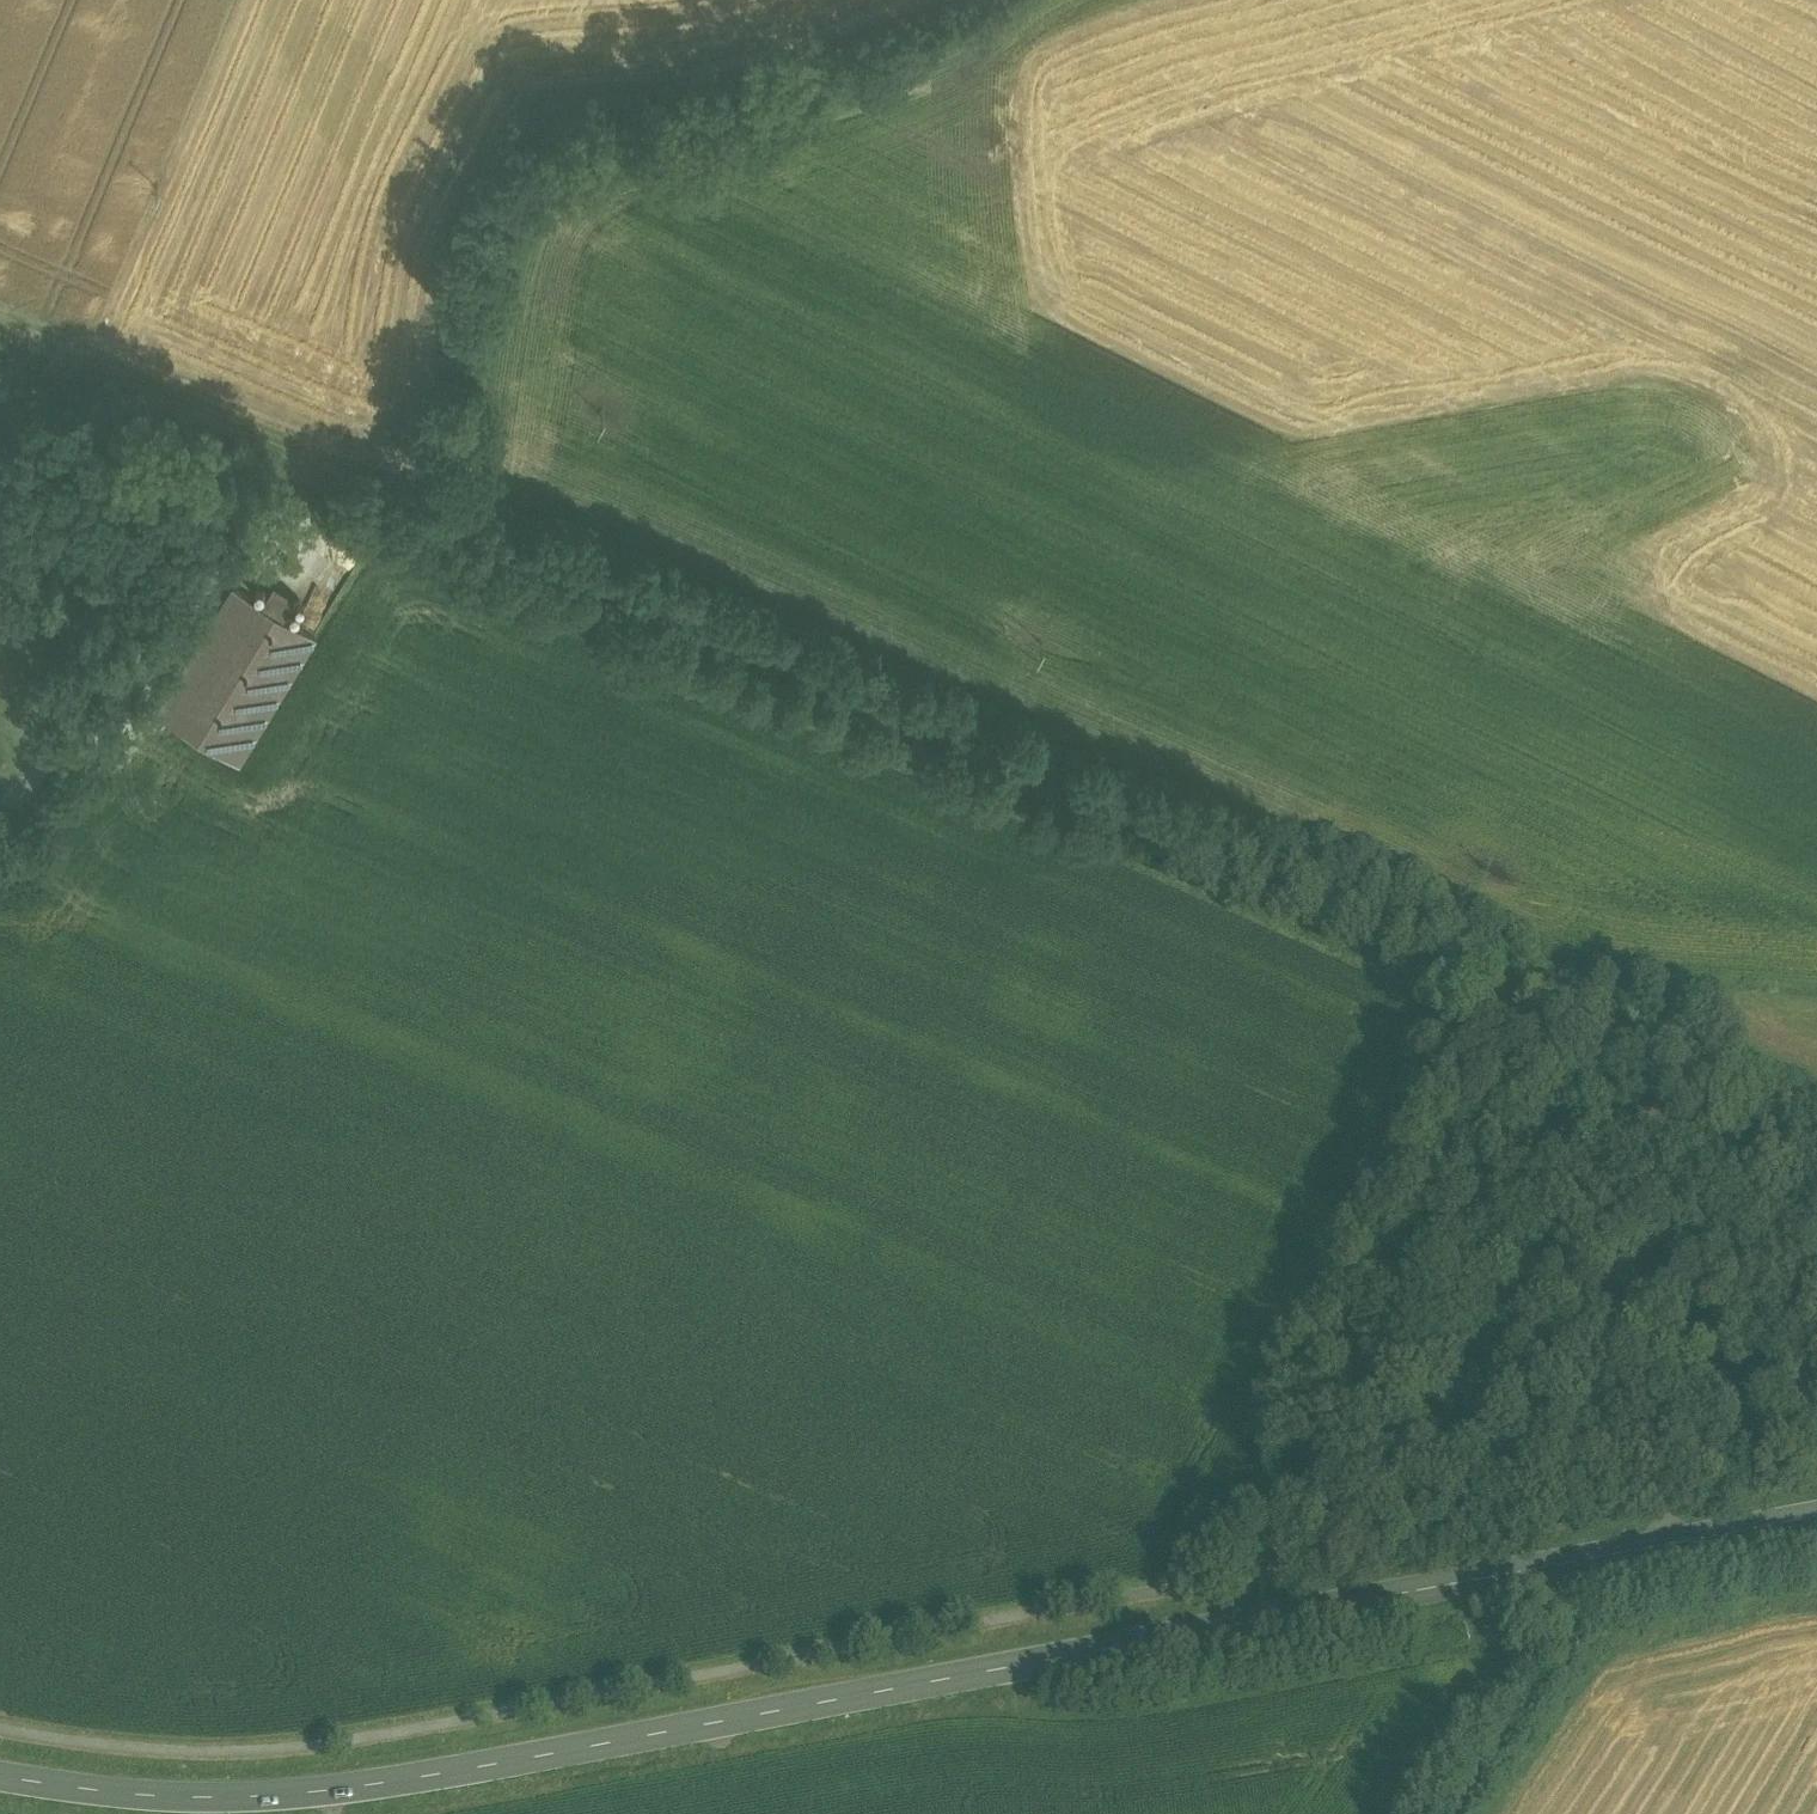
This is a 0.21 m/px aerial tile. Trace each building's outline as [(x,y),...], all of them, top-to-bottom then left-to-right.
[(256,589),(255,592),(256,594),(257,596),(259,597),(261,597),(263,597),(265,596),(266,594),(267,592),(266,590),(265,588),(263,586),(261,586),(259,586),(257,588),(256,589)] [(237,587),(159,715),(239,763),(316,636),(285,617),(296,600),(278,589),(268,606),(237,587)] [(302,617),(303,614),(302,612),(301,610),(298,608),(296,608),(293,608),(291,610),(290,612),(289,614),(290,617),(291,619),(294,620),(296,621),(299,620),(301,619),(302,617)]
